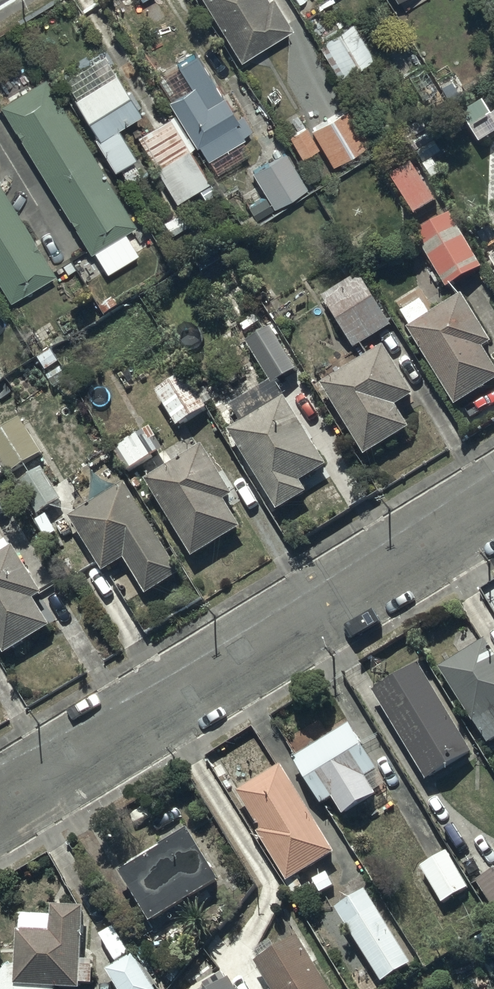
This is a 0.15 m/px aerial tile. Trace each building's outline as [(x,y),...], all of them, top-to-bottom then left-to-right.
[(135,3),(150,28),(165,19),(154,0),(140,0),(135,3)] [(236,58),(288,26),(272,0),(264,0),(263,1),(262,0),(201,0),(236,58)] [(352,20),(315,40),(335,77),(371,57),(352,20)] [(136,112),(99,51),(59,76),(96,135),(91,138),(110,169),(131,157),(112,127),(136,112)] [(0,101),(0,111),(86,252),(90,250),(104,272),(134,253),(121,232),(135,223),(44,74),(0,101)] [(208,75),(165,100),(199,159),(249,130),(239,114),(233,118),(208,75)] [(461,115),(477,142),(493,132),(493,124),(481,103),(461,115)] [(348,105),(308,127),(328,163),(368,142),(348,105)] [(167,116),(134,135),(171,200),(205,180),(167,116)] [(303,125),(287,133),(299,156),(314,148),(303,125)] [(282,149),(249,169),(264,194),(246,205),(254,219),(306,189),(282,149)] [(408,163),(386,178),(411,215),(433,200),(408,163)] [(11,301),(54,273),(0,188),(0,283),(11,301)] [(449,214),(412,235),(444,289),(480,268),(449,214)] [(355,275),(319,298),(351,349),(388,326),(355,275)] [(398,316),(468,435),(493,419),(493,355),(487,359),(482,349),(492,343),(463,294),(430,314),(422,302),(398,316)] [(268,329),(244,345),(270,385),(294,370),(268,329)] [(381,346),(319,382),(361,457),(408,431),(395,407),(410,398),(381,346)] [(186,376),(156,394),(175,426),(205,408),(186,376)] [(276,400),(268,388),(242,405),(250,417),(226,433),(275,511),(304,493),(298,483),(325,466),(281,397),(276,400)] [(39,453),(17,418),(0,428),(0,477),(39,453)] [(138,433),(111,448),(126,475),(153,460),(138,433)] [(200,447),(144,482),(190,557),(237,528),(220,502),(230,496),(200,447)] [(41,466),(12,484),(33,518),(62,500),(41,466)] [(127,486),(69,519),(100,574),(123,561),(143,596),(178,576),(127,486)] [(0,655),(50,626),(34,598),(39,594),(5,536),(0,539),(0,655)] [(437,669),(485,746),(493,740),(493,658),(483,640),(437,669)] [(416,666),(371,694),(426,782),(471,754),(416,666)] [(350,727),(291,763),(318,808),(331,800),(341,816),(373,796),(363,780),(377,771),(350,727)] [(332,854),(280,766),(233,794),(286,882),(332,854)] [(188,833),(117,872),(146,924),(217,884),(188,833)] [(446,852),(419,867),(441,903),(467,887),(446,852)] [(475,881),(493,912),(493,869),(475,881)] [(369,889),(335,909),(376,980),(410,961),(369,889)] [(79,909),(48,906),(47,920),(18,917),(17,933),(15,933),(12,967),(3,969),(0,973),(0,988),(78,988),(78,984),(89,985),(89,961),(78,961),(79,909)] [(296,937),(254,963),(271,988),(328,988),(296,937)] [(103,971),(115,988),(151,988),(129,955),(103,971)] [(211,988),(232,988),(226,980),(211,988)]
